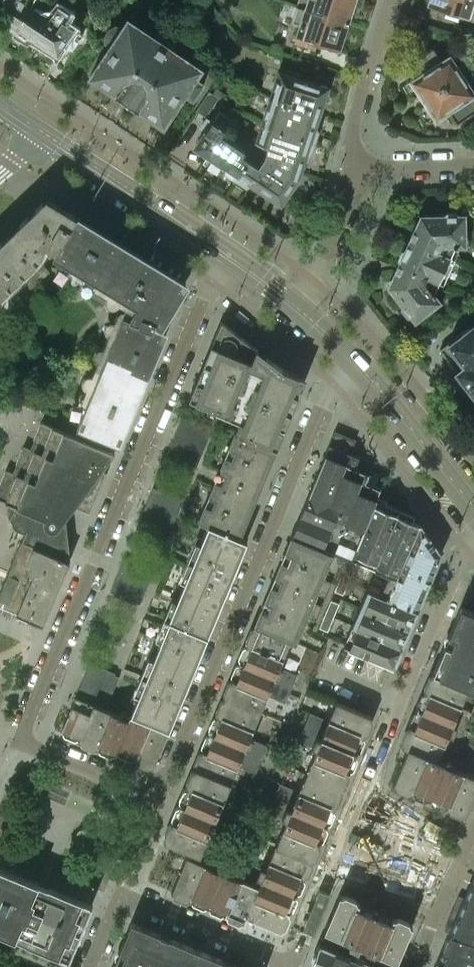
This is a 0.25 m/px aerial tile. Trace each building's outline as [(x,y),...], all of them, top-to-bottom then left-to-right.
[(32,0),(0,0),(0,16),(4,18),(4,24),(15,31),(30,7),(29,7),(32,0)] [(355,0),(297,0),(296,5),(348,21),(355,0)] [(428,3),(446,9),(446,10),(459,14),(459,13),(473,17),(473,0),(429,0),(428,3)] [(75,28),(65,21),(73,9),(62,1),(59,6),(58,5),(54,10),(48,6),(42,15),(30,7),(15,31),(24,38),(30,35),(57,53),(65,40),(67,40),(72,43),(77,35),(72,32),(75,28)] [(339,49),(348,21),(296,5),(289,27),(297,29),(293,42),(315,50),(317,44),(323,46),(323,44),(339,49)] [(197,77),(203,68),(129,18),(123,27),(118,24),(112,26),(107,33),(107,42),(111,45),(90,76),(116,93),(116,94),(137,108),(139,107),(163,124),(184,93),(185,93),(195,100),(206,83),(197,77)] [(466,83),(468,82),(469,81),(470,80),(471,79),(472,78),(472,77),(472,75),(472,74),(472,72),(472,71),(472,70),(471,69),(470,67),(469,66),(468,66),(466,64),(465,64),(463,63),(462,63),(461,63),(458,64),(457,65),(455,66),(449,57),(442,62),(433,48),(411,62),(420,76),(414,80),(436,115),(447,108),(456,123),(473,112),(473,99),(470,93),(472,92),(466,83)] [(327,92),(327,85),(322,82),(319,83),(303,78),(304,73),(287,67),(285,72),(280,71),(271,98),(319,114),(325,94),(327,92)] [(204,115),(218,95),(208,89),(195,109),(204,115)] [(315,125),(319,114),(271,98),(263,125),(316,141),(319,129),(315,125)] [(246,150),(222,134),(233,117),(222,110),(221,109),(213,120),(209,116),(201,127),(206,130),(196,146),(226,166),(225,171),(236,178),(248,159),(242,155),(246,150)] [(312,153),(316,141),(263,125),(258,142),(267,145),(265,155),(277,162),(300,169),(301,166),(303,165),(306,154),(312,153)] [(297,180),(300,169),(277,162),(265,155),(259,164),(258,166),(248,159),(236,178),(247,185),(251,183),(274,197),(276,201),(281,203),(285,200),(285,196),(290,189),(291,190),(297,181),(297,180)] [(75,216),(75,215),(49,199),(0,246),(0,318),(50,270),(46,266),(52,255),(75,216)] [(469,246),(469,227),(464,227),(464,215),(459,215),(456,211),(446,211),(443,215),(431,215),(427,212),(417,218),(418,224),(412,238),(456,258),(461,246),(469,246)] [(157,329),(164,317),(165,317),(166,315),(171,305),(172,306),(173,304),(172,303),(178,294),(179,294),(180,293),(179,292),(182,288),(183,288),(183,287),(181,281),(181,280),(180,280),(176,278),(176,277),(175,276),(174,277),(153,264),(154,263),(150,261),(149,261),(129,249),(129,248),(125,245),(124,246),(104,234),(104,233),(100,230),(99,231),(79,218),(78,217),(77,217),(75,216),(52,255),(123,297),(71,422),(119,442),(119,440),(164,333),(164,332),(157,329)] [(444,285),(456,258),(412,238),(407,247),(403,248),(398,258),(401,262),(400,264),(439,282),(444,285)] [(434,292),(435,289),(439,282),(400,264),(394,277),(390,280),(391,291),(395,292),(403,302),(402,307),(408,315),(413,315),(416,318),(425,311),(429,316),(444,304),(434,292)] [(30,307),(28,319),(36,321),(39,309),(30,307)] [(304,380),(297,377),(297,375),(298,375),(298,374),(282,368),(282,367),(266,355),(261,368),(251,364),(258,349),(221,321),(212,344),(211,344),(210,345),(196,380),(197,381),(191,393),(190,394),(191,394),(190,397),(189,397),(240,419),(281,436),(283,431),(284,431),(284,430),(299,396),(299,395),(298,394),(303,382),(304,382),(305,381),(304,381),(304,380)] [(472,323),(440,348),(473,392),(473,325),(472,323)] [(261,486),(276,448),(277,448),(277,447),(276,447),(278,444),(279,444),(278,443),(281,436),(240,419),(235,431),(234,430),(234,431),(235,432),(230,444),(229,444),(224,456),(225,456),(220,468),(219,468),(219,469),(215,480),(214,479),(214,480),(215,480),(213,484),(212,484),(213,485),(210,493),(209,493),(204,504),(205,505),(200,517),(199,517),(198,518),(199,518),(199,520),(208,524),(208,523),(240,536),(256,497),(257,497),(261,486)] [(106,472),(101,470),(115,452),(41,421),(30,448),(23,445),(12,472),(6,469),(0,483),(0,500),(14,506),(10,517),(14,527),(25,532),(22,540),(68,560),(69,559),(70,559),(66,520),(63,513),(58,509),(61,501),(89,513),(106,472)] [(351,559),(352,556),(377,496),(381,486),(367,480),(370,472),(355,466),(357,462),(359,456),(350,453),(354,442),(334,434),(292,534),(333,552),(351,559)] [(376,566),(400,509),(385,503),(387,500),(377,496),(352,556),(376,566)] [(397,576),(420,523),(412,520),(414,515),(400,509),(376,566),(397,576)] [(215,615),(247,539),(240,536),(208,523),(208,524),(202,537),(198,536),(188,562),(178,585),(182,586),(177,599),(215,615)] [(417,609),(441,553),(420,523),(397,576),(388,597),(417,609)] [(326,596),(332,582),(322,577),(333,552),(292,534),(292,536),(291,536),(290,536),(291,537),(286,549),(285,549),(280,561),(281,561),(276,574),(275,573),(275,574),(271,585),(270,584),(270,585),(271,585),(269,589),(268,589),(268,590),(269,590),(266,598),(265,598),(260,609),(261,610),(255,622),(254,623),(255,623),(254,625),(291,639),(295,641),(306,616),(316,620),(322,605),(313,601),(317,593),(326,596)] [(68,560),(22,540),(0,592),(0,605),(27,617),(28,617),(43,624),(68,560)] [(343,594),(348,582),(340,578),(335,590),(343,594)] [(417,609),(388,597),(374,590),(366,609),(409,627),(417,609)] [(199,655),(215,615),(177,599),(169,618),(165,617),(161,625),(165,627),(160,639),(199,655)] [(327,630),(339,603),(331,599),(319,627),(327,630)] [(472,611),(461,606),(432,672),(468,688),(469,687),(473,689),(473,687),(473,609),(472,611)] [(401,645),(409,627),(366,609),(359,627),(401,645)] [(297,674),(279,666),(291,639),(254,625),(222,701),(258,716),(268,694),(285,702),(297,674)] [(393,665),(401,645),(359,627),(350,647),(393,665)] [(199,655),(160,639),(156,637),(126,712),(168,729),(199,655)] [(105,708),(119,676),(114,674),(114,675),(93,667),(93,666),(89,664),(75,696),(95,704),(105,708)] [(472,711),(461,706),(468,688),(432,672),(401,745),(407,748),(407,747),(469,772),(473,760),(473,732),(465,728),(472,711)] [(81,740),(95,704),(75,696),(60,732),(81,740)] [(267,745),(249,737),(258,716),(222,701),(194,767),(230,782),(238,765),(256,772),(267,745)] [(343,784),(363,737),(372,716),(336,701),(328,719),(310,712),(298,740),(316,747),(307,769),(343,784)] [(153,766),(168,729),(126,712),(121,710),(120,714),(105,708),(95,704),(81,740),(105,751),(107,746),(153,766)] [(473,793),(473,775),(469,772),(407,747),(407,748),(408,748),(393,782),(465,814),(473,793)] [(229,836),(241,808),(223,800),(230,782),(194,767),(164,839),(189,850),(200,855),(205,843),(211,828),(229,836)] [(310,862),(334,807),(343,784),(307,769),(298,790),(280,783),(268,810),(286,818),(274,847),(310,862)] [(246,915),(265,869),(205,843),(200,855),(189,850),(171,891),(244,922),(247,916),(246,915)] [(282,930),(304,878),(310,862),(274,847),(265,869),(246,915),(247,916),(282,930)] [(92,904),(48,886),(45,894),(35,890),(38,882),(0,866),(0,931),(15,937),(16,936),(25,940),(25,941),(69,960),(92,904)] [(472,877),(464,897),(459,895),(444,929),(449,931),(441,952),(435,966),(473,966),(473,873),(472,877)] [(412,925),(340,893),(324,929),(325,930),(320,942),(368,962),(380,966),(388,966),(392,958),(397,961),(412,925)] [(197,948),(169,937),(166,944),(157,940),(160,933),(131,921),(112,966),(189,966),(197,948)] [(320,942),(319,941),(311,965),(316,966),(380,966),(368,962),(320,942)] [(225,960),(197,948),(189,966),(222,966),(225,960)]
